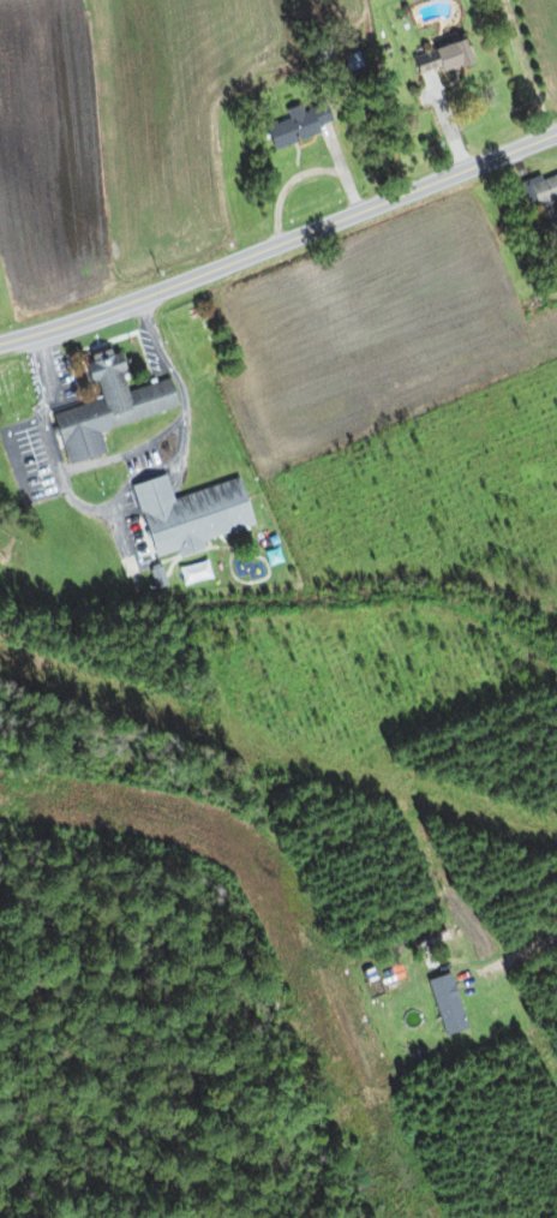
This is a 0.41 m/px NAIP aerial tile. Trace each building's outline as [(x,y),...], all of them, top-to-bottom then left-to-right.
[(417,78),(468,60),(461,38),(409,56),(417,78)] [(332,130),(323,103),(301,110),(300,104),(283,110),(287,120),(264,128),(271,149),(332,130)] [(556,212),(556,209),(555,203),(556,202),(556,173),(523,187),(538,221),(556,212)] [(175,409),(167,381),(125,392),(114,350),(81,359),(87,383),(93,381),(98,401),(50,414),(63,465),(103,454),(97,430),(175,409)] [(199,540),(250,526),(237,480),(170,498),(164,475),(130,485),(151,558),(175,551),(177,558),(201,551),(199,540)] [(178,569),(182,585),(208,579),(204,563),(178,569)] [(556,620),(556,604),(546,609),(553,622),(556,620)] [(398,983),(395,975),(383,981),(386,989),(398,983)] [(444,992),(457,1039),(467,1036),(455,989),(444,992)]
